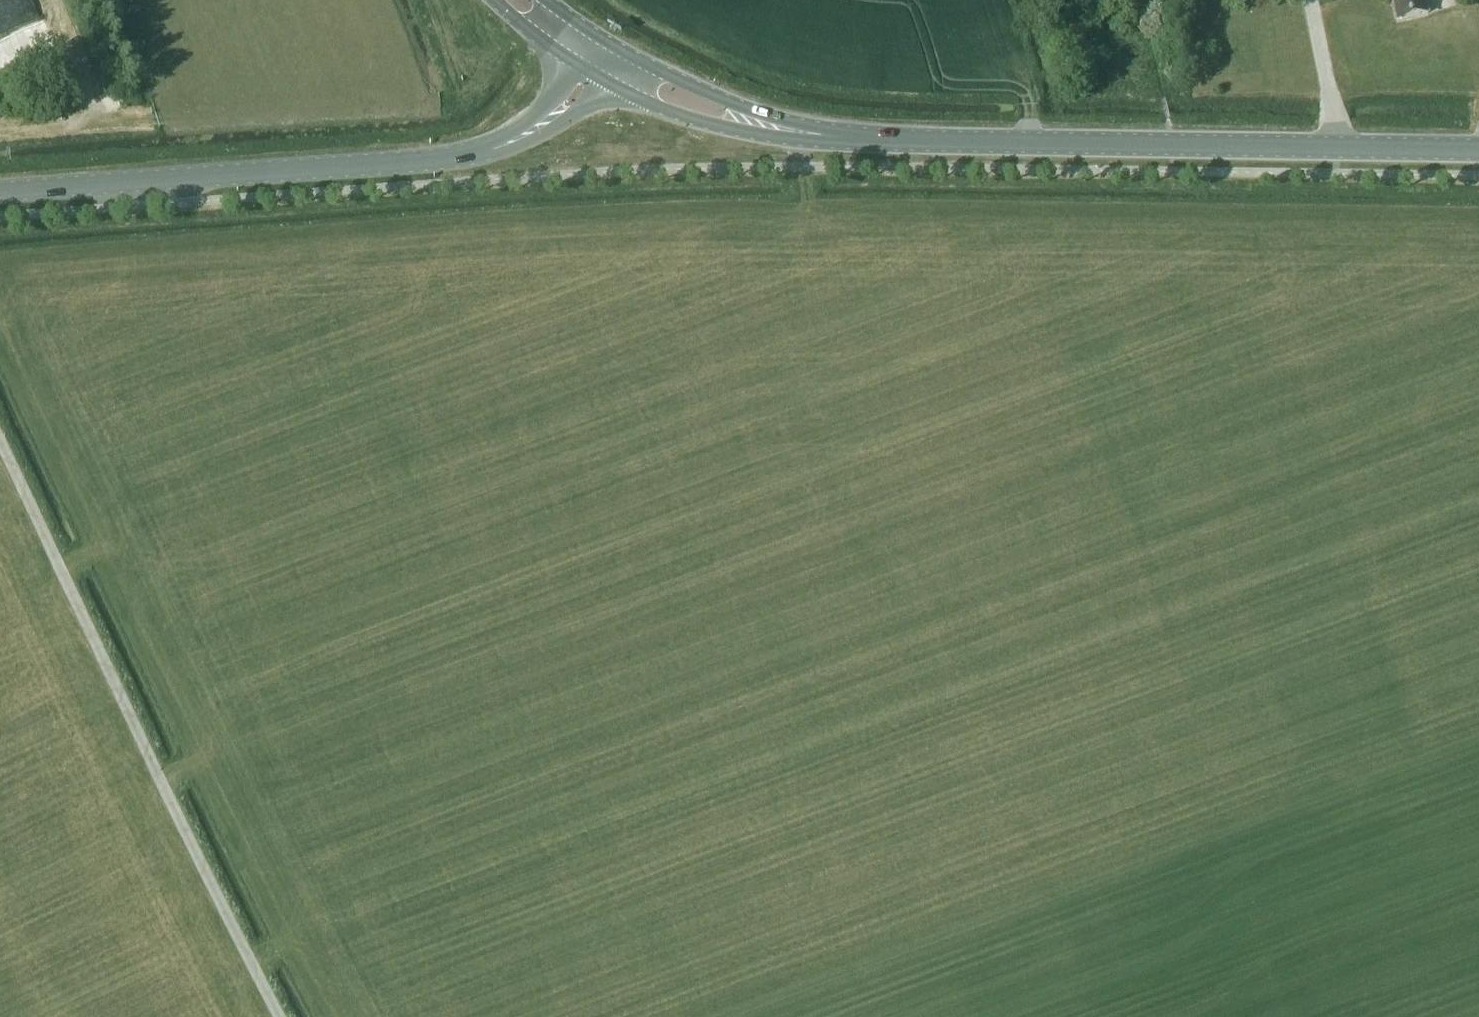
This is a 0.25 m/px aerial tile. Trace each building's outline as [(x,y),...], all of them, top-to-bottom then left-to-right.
[(1393,15),(1423,8),(1422,0),(1389,0),(1393,15)]
